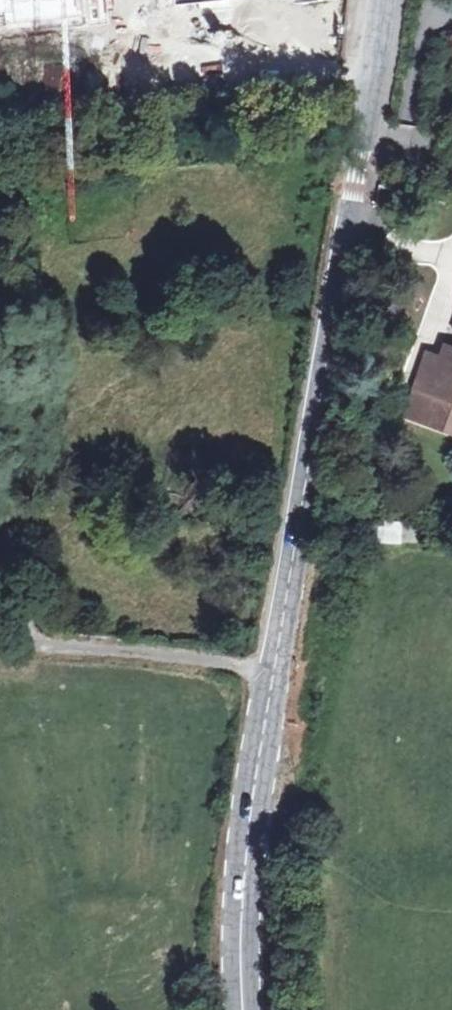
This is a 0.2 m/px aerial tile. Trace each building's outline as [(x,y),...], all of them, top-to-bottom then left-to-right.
[(449,346),(444,359),(431,392),(417,387),(407,415),(451,432),(451,347),(449,346)] [(430,353),(417,387),(431,392),(444,359),(430,353)] [(402,524),(402,545),(431,545),(431,524),(402,524)]
